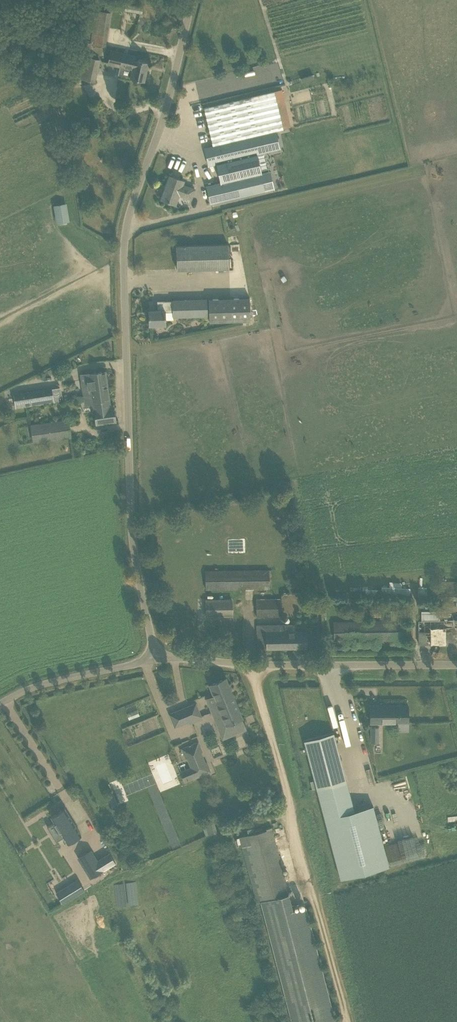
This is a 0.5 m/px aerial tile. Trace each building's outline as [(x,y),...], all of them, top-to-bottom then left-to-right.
[(105,47),(108,28),(96,27),(94,45),(105,47)] [(144,80),(148,62),(135,59),(136,56),(111,50),(108,63),(132,69),(131,77),(144,80)] [(87,55),(81,77),(95,81),(102,59),(87,55)] [(280,148),(276,130),(283,129),(275,94),(275,91),(251,96),(204,107),(213,146),(221,182),(207,186),(211,204),(266,190),(257,154),(280,148)] [(81,118),(83,129),(95,126),(93,118),(90,119),(89,116),(81,118)] [(185,197),(189,187),(182,185),(184,181),(170,176),(161,199),(175,204),(179,194),(185,197)] [(56,222),(69,221),(68,202),(54,203),(56,222)] [(176,246),(177,270),(229,268),(228,244),(226,244),(176,246)] [(250,298),(209,299),(209,321),(250,320),(250,298)] [(207,299),(173,300),(157,301),(157,310),(149,310),(149,324),(165,324),(165,312),(173,312),(173,316),(207,315),(207,299)] [(84,396),(108,393),(105,371),(81,374),(84,396)] [(51,388),(29,392),(32,405),(53,401),(51,388)] [(27,406),(32,405),(29,392),(15,394),(17,407),(27,406)] [(96,423),(116,421),(114,406),(110,406),(108,393),(84,396),(86,405),(94,404),(94,408),(94,409),(96,423)] [(33,442),(71,437),(68,419),(31,425),(33,442)] [(205,571),(205,589),(269,588),(269,570),(205,571)] [(206,614),(233,613),(232,598),(205,599),(206,614)] [(257,616),(282,616),(282,599),(256,599),(257,616)] [(382,605),(368,605),(368,616),(382,616),(382,605)] [(439,619),(439,610),(422,609),(421,618),(439,619)] [(440,614),(440,620),(419,620),(420,643),(430,643),(430,645),(456,644),(456,617),(455,617),(456,620),(453,620),(453,614),(440,614)] [(334,640),(406,639),(406,620),(333,622),(334,640)] [(257,625),(258,648),(267,648),(307,647),(306,631),(295,631),(294,624),(257,625)] [(207,699),(213,714),(236,705),(225,678),(210,684),(214,695),(207,699)] [(202,716),(196,702),(169,714),(175,727),(188,722),(189,725),(202,719),(201,716),(202,716)] [(213,714),(223,738),(246,729),(236,705),(213,714)] [(408,722),(408,705),(370,705),(370,722),(408,722)] [(334,732),(304,740),(340,878),(389,866),(373,805),(354,810),(346,781),(334,732)] [(184,748),(196,777),(209,772),(196,743),(184,748)] [(113,793),(107,796),(112,807),(118,805),(113,793)] [(81,835),(64,808),(51,816),(68,843),(81,835)] [(205,833),(216,832),(215,821),(204,823),(205,833)] [(254,833),(253,828),(247,829),(248,834),(239,837),(242,847),(246,845),(263,909),(293,1021),(336,1021),(306,907),(293,910),(289,894),(273,828),(272,828),(272,826),(266,828),(266,830),(254,833)] [(91,849),(78,856),(91,877),(103,870),(91,849)] [(78,879),(56,892),(63,904),(85,890),(78,879)]
